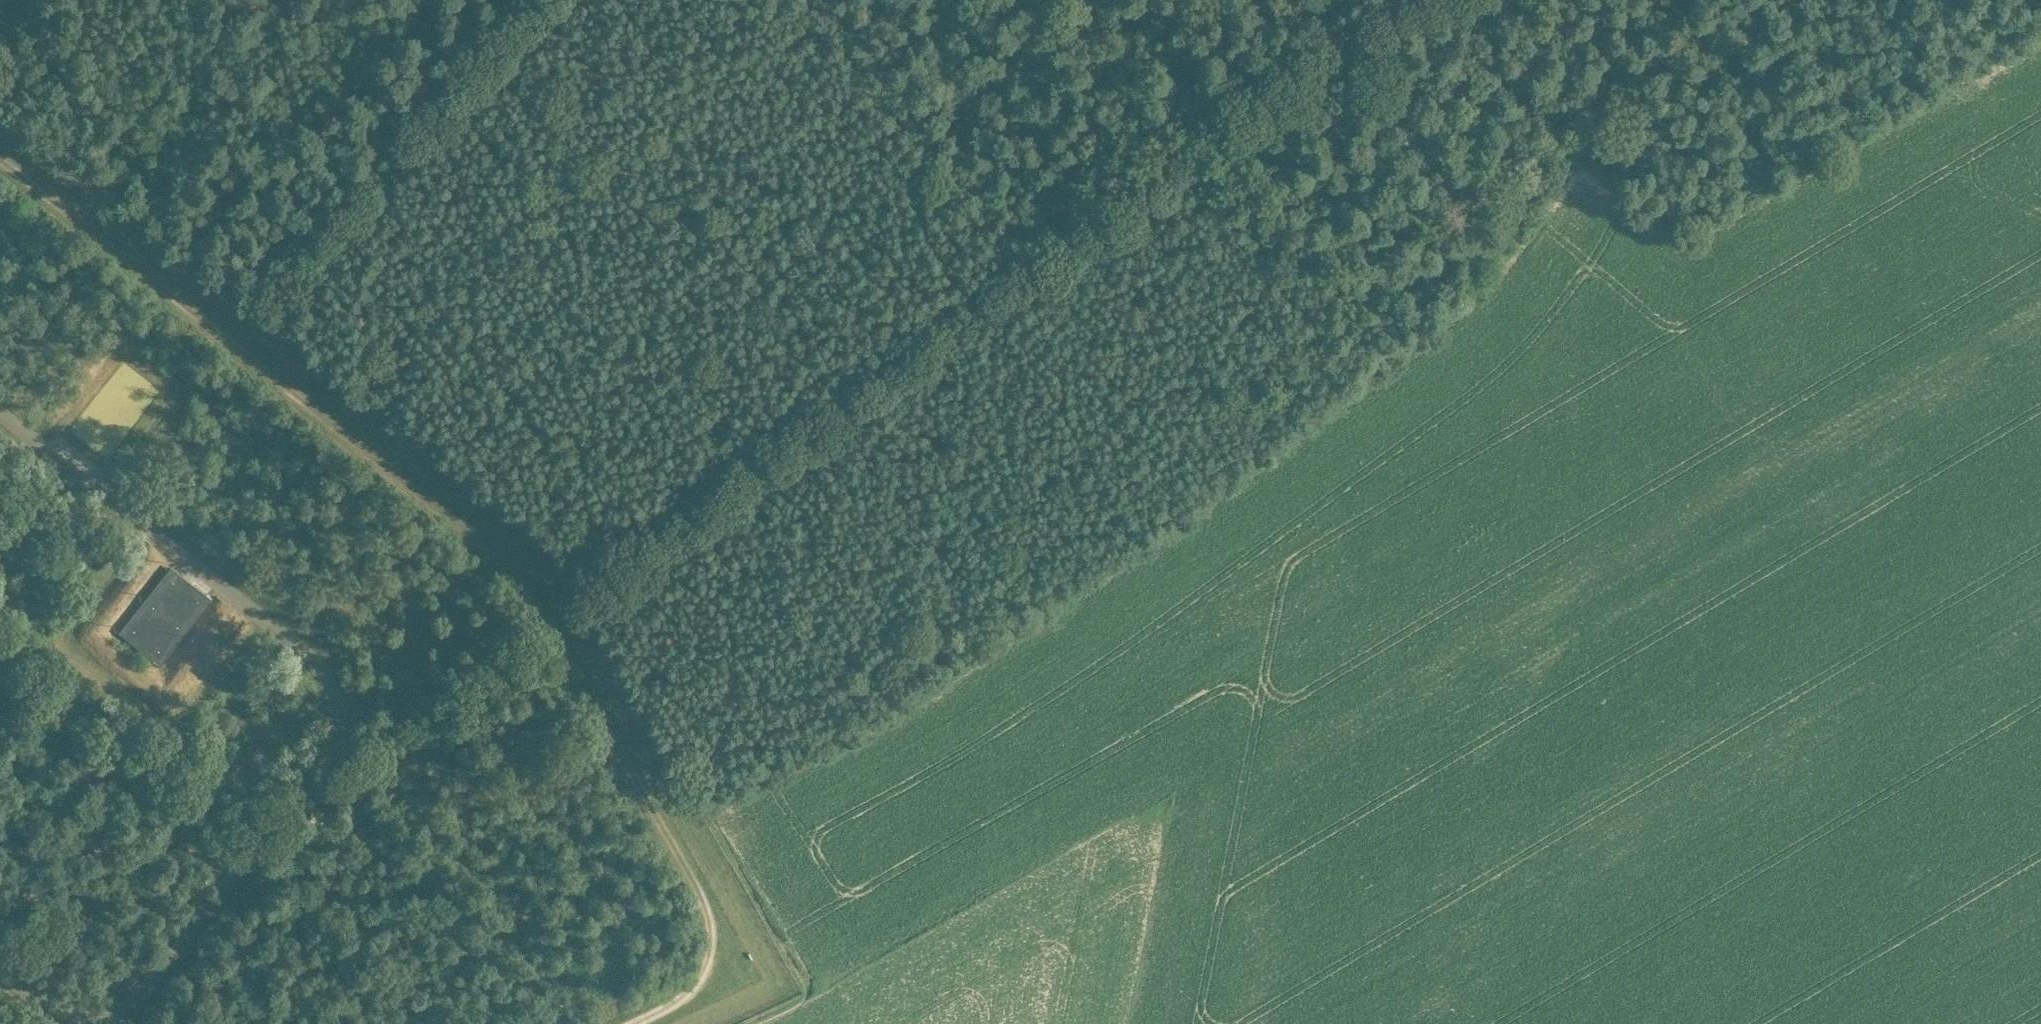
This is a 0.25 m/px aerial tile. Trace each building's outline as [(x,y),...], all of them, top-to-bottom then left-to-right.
[(160,664),(213,598),(171,566),(119,632),(160,664)]
